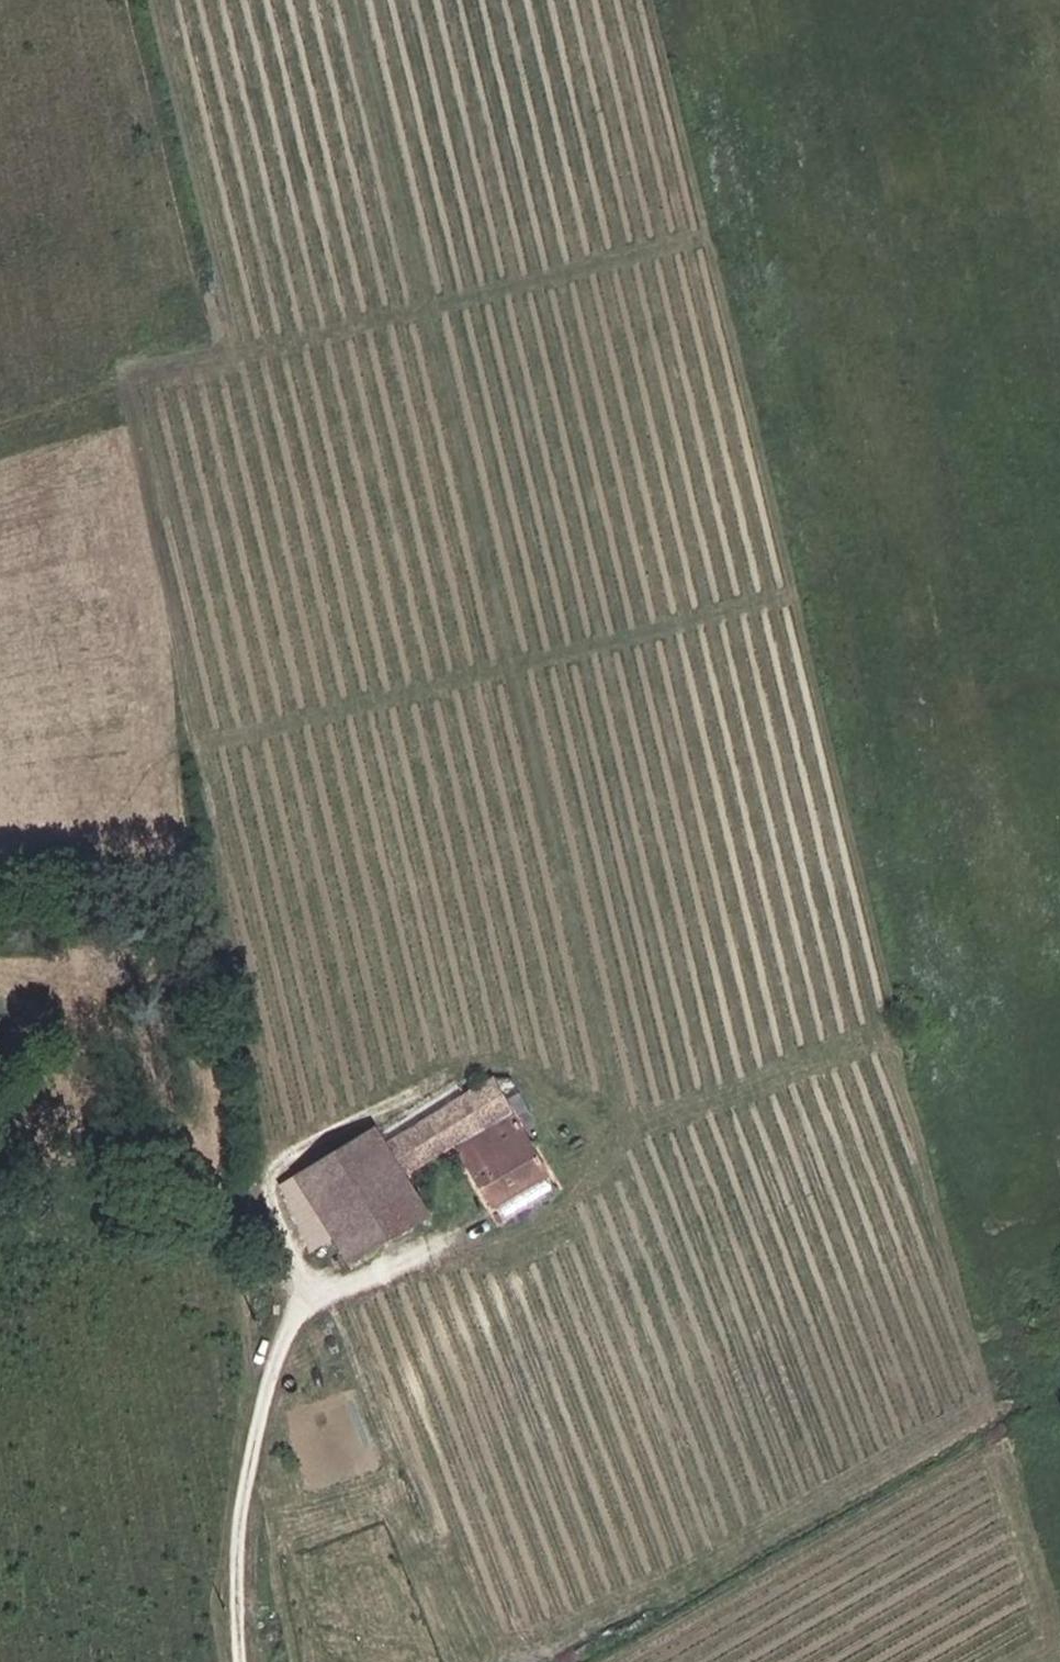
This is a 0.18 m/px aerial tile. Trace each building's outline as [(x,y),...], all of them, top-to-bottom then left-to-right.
[(496,1082),(397,1135),(414,1167),(456,1144),(492,1210),(549,1179),(496,1082)] [(431,1216),(376,1124),(298,1170),(353,1262),(431,1216)]
